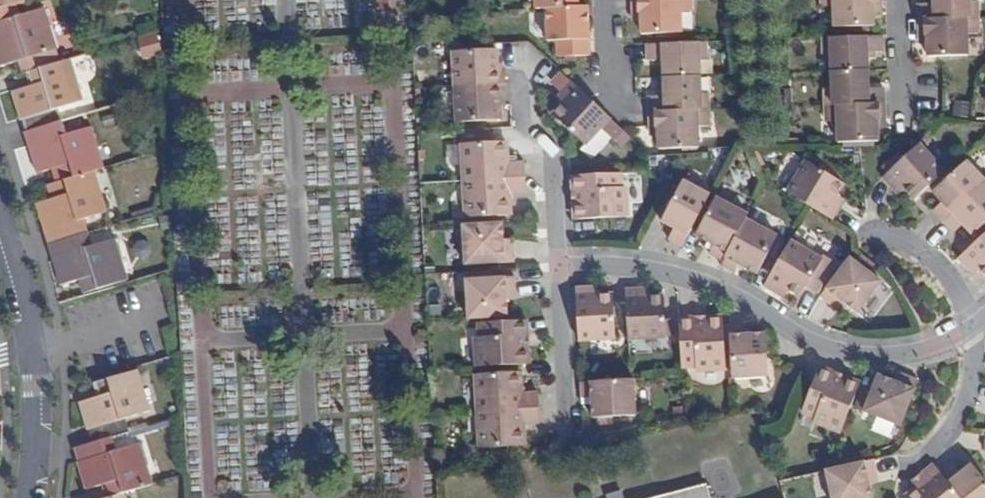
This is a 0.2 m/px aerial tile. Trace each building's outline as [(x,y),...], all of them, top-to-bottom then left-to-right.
[(581,12),(580,0),(538,0),(538,13),(546,13),(581,12)] [(880,20),(879,0),(820,0),(821,12),(832,12),(833,34),(874,33),(873,21),(880,20)] [(969,6),(969,0),(932,0),(932,9),(917,10),(917,25),(977,22),(976,6),(969,6)] [(639,41),(680,40),(679,17),(692,17),(691,1),(631,3),(633,28),(639,28),(639,41)] [(62,62),(46,8),(20,16),(16,2),(0,7),(0,66),(27,58),(31,71),(62,62)] [(586,34),(588,34),(587,11),(581,12),(546,13),(548,63),(580,62),(580,46),(588,45),(588,41),(586,41),(586,34)] [(927,63),(967,61),(966,39),(978,39),(977,22),(917,25),(918,40),(929,39),(930,49),(926,50),(927,63)] [(156,33),(137,39),(143,59),(162,52),(156,33)] [(832,77),(867,76),(866,59),(882,59),(881,42),(823,44),(823,61),(831,60),(832,77)] [(699,65),(707,64),(706,48),(646,50),(647,66),(661,65),(662,83),(700,82),(699,65)] [(453,92),(503,89),(502,74),(501,74),(496,74),(495,69),(494,54),(451,56),(453,92)] [(63,121),(59,108),(84,100),(72,59),(62,62),(31,71),(36,85),(13,92),(21,119),(24,119),(28,132),(63,121)] [(825,111),(884,109),(883,94),(868,95),(867,76),(832,77),(833,96),(825,96),(825,111)] [(649,117),(709,115),(708,98),(701,99),(700,82),(662,83),(662,101),(648,102),(649,117)] [(580,145),(603,117),(565,83),(555,95),(562,100),(557,107),(547,118),(580,145)] [(499,125),(497,110),(497,105),(502,104),(504,104),(503,89),(453,92),(456,127),(499,125)] [(550,101),(557,107),(562,100),(555,95),(550,101)] [(879,135),(885,135),(884,109),(825,111),(826,127),(837,126),(838,148),(879,146),(879,135)] [(697,131),(710,131),(709,115),(649,117),(649,133),(650,142),(658,142),(658,154),(698,152),(697,131)] [(95,170),(104,168),(92,127),(67,134),(63,121),(28,132),(32,145),(30,146),(38,174),(60,167),(64,180),(95,170)] [(521,167),(504,168),(503,146),(459,149),(461,186),(522,183),(521,167)] [(901,195),(911,205),(947,172),(923,147),(894,173),(903,183),(908,188),(901,195)] [(929,217),(939,228),(983,188),(963,165),(928,198),(938,208),(929,217)] [(831,225),(838,212),(830,207),(834,201),(841,189),(804,167),(785,198),(831,225)] [(87,232),(83,219),(108,211),(95,170),(64,180),(55,182),(60,197),(37,204),(45,231),(47,230),(51,243),(87,232)] [(572,224),(624,221),(622,192),(618,192),(617,178),(570,180),(570,195),(575,195),(576,207),(571,208),(572,224)] [(464,223),(508,221),(506,199),(523,198),(522,183),(461,186),(464,223)] [(901,195),(908,188),(903,183),(896,189),(901,195)] [(666,244),(680,251),(707,198),(680,184),(660,226),(672,233),(666,244)] [(969,241),(984,226),(984,190),(983,188),(939,228),(949,239),(959,231),(969,241)] [(830,207),(838,212),(841,206),(834,201),(830,207)] [(706,258),(720,266),(743,222),(745,218),(714,202),(693,240),(710,250),(706,258)] [(737,269),(755,279),(766,260),(773,264),(784,243),(743,222),(720,266),(718,269),(733,278),(737,269)] [(501,244),(510,243),(509,227),(461,230),(463,269),(502,267),(501,252),(501,244)] [(88,292),(128,279),(116,238),(91,245),(87,232),(51,243),(62,285),(84,278),(88,292)] [(954,265),(964,277),(971,271),(975,276),(984,286),(984,236),(954,265)] [(501,252),(511,252),(510,243),(501,244),(501,252)] [(816,297),(831,272),(788,245),(761,290),(774,298),(780,290),(786,294),(798,301),(804,290),(816,297)] [(842,307),(854,316),(878,285),(847,261),(818,301),(829,309),(835,302),(842,307)] [(969,282),(975,276),(971,271),(964,277),(969,282)] [(466,324),(515,322),(514,306),(505,306),(504,298),(503,282),(464,285),(466,324)] [(774,298),(781,302),(786,294),(780,290),(774,298)] [(576,344),(613,343),(611,299),(597,299),(589,300),(588,291),(573,292),(576,344)] [(589,300),(597,299),(596,291),(588,291),(589,300)] [(640,303),(647,303),(646,293),(639,294),(640,303)] [(663,326),(662,302),(647,303),(640,303),(639,294),(623,295),(626,344),(673,341),(673,325),(663,326)] [(505,306),(514,306),(513,297),(504,298),(505,306)] [(835,315),(842,307),(835,302),(829,309),(835,315)] [(694,375),(722,374),(719,322),(704,323),(704,327),(691,328),(691,323),(677,324),(679,370),(694,370),(694,375)] [(526,354),(521,354),(521,340),(525,340),(524,325),(479,327),(480,342),(474,342),(476,371),(527,368),(526,354)] [(729,384),(766,382),(763,338),(743,338),(742,331),(726,331),(729,384)] [(130,431),(126,419),(151,411),(139,370),(99,382),(103,395),(81,402),(89,430),(91,430),(94,442),(112,437),(130,431)] [(811,425),(839,436),(857,388),(843,383),(841,387),(829,382),(831,378),(816,372),(799,416),(813,421),(811,425)] [(477,416),(537,413),(536,397),(520,398),(518,376),(474,378),(477,416)] [(891,385),(899,388),(903,379),(895,376),(891,385)] [(841,387),(843,383),(831,378),(829,382),(841,387)] [(862,415),(899,430),(917,385),(903,379),(899,388),(891,385),(876,379),(862,415)] [(590,423),(633,420),(631,384),(579,387),(580,402),(589,401),(590,423)] [(479,453),(523,451),(522,429),(539,428),(537,413),(477,416),(479,453)] [(122,494),(153,484),(141,443),(116,451),(112,437),(94,442),(76,448),(81,461),(79,462),(87,489),(109,483),(113,496),(122,494)] [(869,489),(868,481),(877,479),(874,464),(826,474),(831,497),(871,497),(869,489)] [(968,469),(957,477),(949,467),(936,478),(953,497),(984,497),(984,490),(968,469)] [(936,478),(929,469),(918,478),(924,486),(915,493),(908,497),(953,497),(936,478)] [(909,485),(915,493),(924,486),(918,478),(909,485)] [(869,489),(879,487),(877,479),(868,481),(869,489)] [(707,486),(660,497),(710,497),(707,486)]
